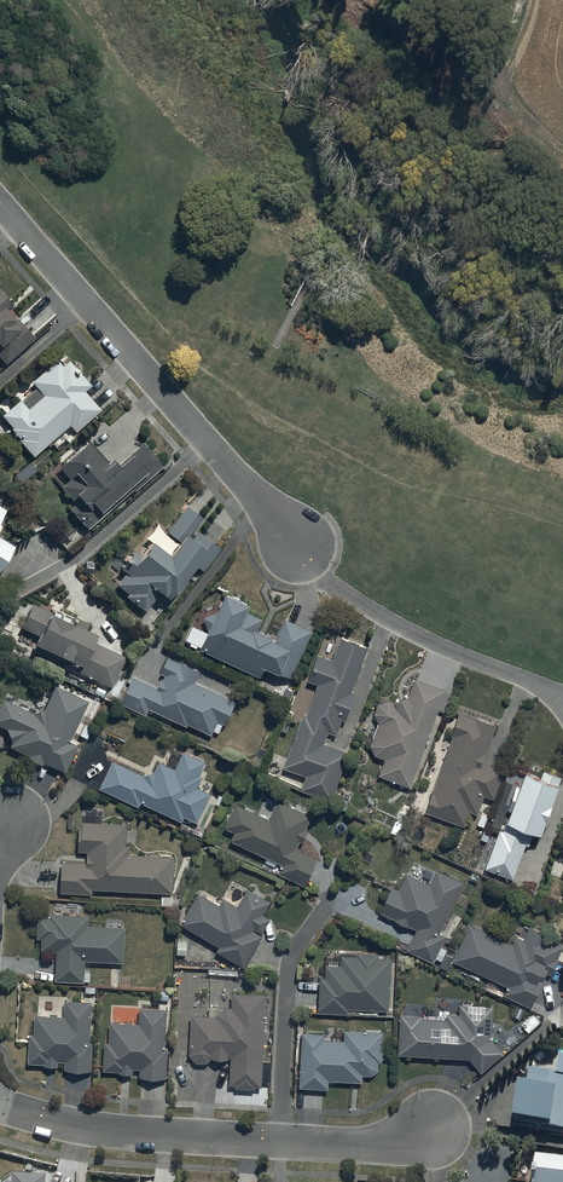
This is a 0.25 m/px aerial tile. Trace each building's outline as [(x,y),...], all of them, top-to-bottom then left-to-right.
[(6,365),(34,339),(20,322),(17,325),(14,322),(15,321),(6,310),(12,305),(0,291),(0,358),(6,365)] [(20,400),(2,416),(13,428),(11,430),(20,440),(19,441),(34,457),(70,426),(76,432),(101,411),(86,392),(92,386),(70,361),(64,367),(58,360),(33,383),(37,388),(22,402),(20,400)] [(88,442),(59,467),(70,480),(62,488),(75,503),(69,509),(87,529),(103,516),(100,512),(130,485),(135,491),(163,466),(143,443),(117,466),(112,461),(108,465),(88,442)] [(120,569),(126,573),(114,588),(145,612),(159,594),(168,601),(195,566),(202,571),(220,549),(197,532),(194,536),(191,534),(203,519),(186,507),(167,532),(179,541),(168,555),(151,542),(140,556),(133,551),(128,558),(132,562),(129,565),(125,562),(120,569)] [(14,547),(0,539),(0,572),(14,547)] [(208,632),(200,649),(261,678),(266,667),(291,679),(314,632),(286,618),(275,641),(273,640),(274,638),(258,630),(263,621),(248,613),(252,605),(226,594),(217,613),(205,617),(208,632)] [(52,612),(32,603),(22,629),(38,635),(31,653),(56,663),(58,658),(76,665),(74,671),(111,688),(125,658),(92,643),(95,636),(84,631),(87,624),(74,618),(71,625),(51,616),(52,612)] [(369,649),(341,638),(332,661),(318,656),(308,681),(318,685),(307,715),(303,714),(284,768),(306,776),(302,788),(332,799),(348,753),(325,744),(329,733),(336,735),(342,720),(345,721),(355,693),(353,692),(369,649)] [(157,688),(133,677),(120,703),(146,715),(149,709),(187,727),(188,724),(211,735),(213,731),(218,733),(223,723),(226,725),(236,702),(195,683),(200,671),(168,656),(160,673),(165,675),(164,679),(162,678),(157,688)] [(371,746),(376,756),(385,759),(379,775),(411,787),(446,691),(415,680),(409,696),(395,702),(389,700),(378,704),(375,715),(379,723),(371,746)] [(54,685),(43,710),(33,714),(3,700),(0,707),(0,727),(7,730),(10,748),(28,757),(26,759),(41,766),(42,764),(63,774),(77,746),(69,742),(88,702),(54,685)] [(496,726),(459,713),(451,737),(453,737),(426,812),(466,827),(470,813),(478,815),(484,796),(495,800),(505,771),(483,763),(496,726)] [(207,763),(183,753),(175,769),(160,761),(155,772),(144,775),(114,761),(101,789),(139,807),(140,803),(183,822),(185,817),(198,823),(211,794),(198,788),(203,778),(200,777),(207,763)] [(562,778),(544,771),(540,779),(526,773),(520,787),(517,786),(508,810),(512,812),(510,818),(507,818),(503,830),(500,829),(485,869),(513,880),(526,845),(529,847),(534,833),(542,835),(561,787),(559,786),(562,778)] [(268,819),(236,805),(225,829),(234,833),(231,841),(283,865),(279,873),(306,886),(318,859),(297,849),(300,843),(302,844),(308,831),(305,829),(311,816),(277,800),(268,819)] [(88,861),(62,861),(60,893),(92,895),(93,889),(173,894),(175,857),(131,855),(131,846),(127,846),(127,825),(103,823),(103,809),(83,808),(82,826),(79,826),(79,852),(88,853),(88,861)] [(430,885),(406,875),(399,890),(391,887),(380,913),(418,929),(408,951),(434,962),(446,937),(439,934),(464,883),(437,871),(430,885)] [(220,906),(199,893),(181,924),(219,947),(217,951),(245,967),(262,937),(253,932),(255,929),(262,933),(270,919),(263,915),(270,902),(247,889),(238,906),(224,899),(220,906)] [(51,918),(38,918),(37,938),(42,938),(42,952),(56,952),(55,981),(84,983),(85,961),(124,963),(126,927),(89,926),(89,916),(51,914),(51,918)] [(470,925),(454,962),(509,987),(505,995),(531,1007),(547,973),(553,976),(562,952),(562,946),(549,940),(550,936),(530,927),(524,939),(517,936),(513,945),(470,925)] [(326,977),(319,977),(319,1013),(348,1013),(348,1009),(389,1010),(389,959),(379,959),(379,952),(358,952),(358,956),(343,956),(343,965),(326,965),(326,977)] [(262,1087),(266,995),(232,994),(232,1007),(223,1007),(216,1016),(191,1015),(190,1056),(196,1063),(207,1063),(212,1059),(229,1060),(229,1058),(231,1058),(230,1085),(235,1086),(235,1089),(255,1090),(255,1087),(262,1087)] [(91,1002),(64,1000),(63,1017),(35,1016),(34,1035),(30,1035),(29,1063),(43,1064),(43,1066),(57,1067),(57,1062),(64,1062),(64,1072),(91,1072),(93,1043),(90,1042),(91,1002)] [(492,1040),(494,1006),(460,1005),(459,1015),(447,1014),(447,1020),(422,1020),(423,1017),(400,1016),(398,1055),(470,1059),(482,1073),(504,1053),(492,1040)] [(138,1024),(110,1023),(109,1043),(104,1043),(102,1071),(120,1072),(120,1074),(132,1074),(133,1069),(140,1069),(140,1078),(167,1079),(168,1050),(165,1050),(167,1009),(139,1008),(138,1024)] [(324,1034),(302,1033),(299,1088),(329,1090),(330,1081),(363,1083),(363,1076),(373,1076),(379,1071),(379,1063),(382,1063),(384,1031),(344,1030),(344,1041),(324,1041),(324,1034)] [(558,1058),(555,1074),(529,1070),(526,1090),(519,1089),(514,1122),(562,1130),(562,1058),(558,1058)] [(536,1156),(532,1181),(562,1181),(562,1160),(536,1156)]
